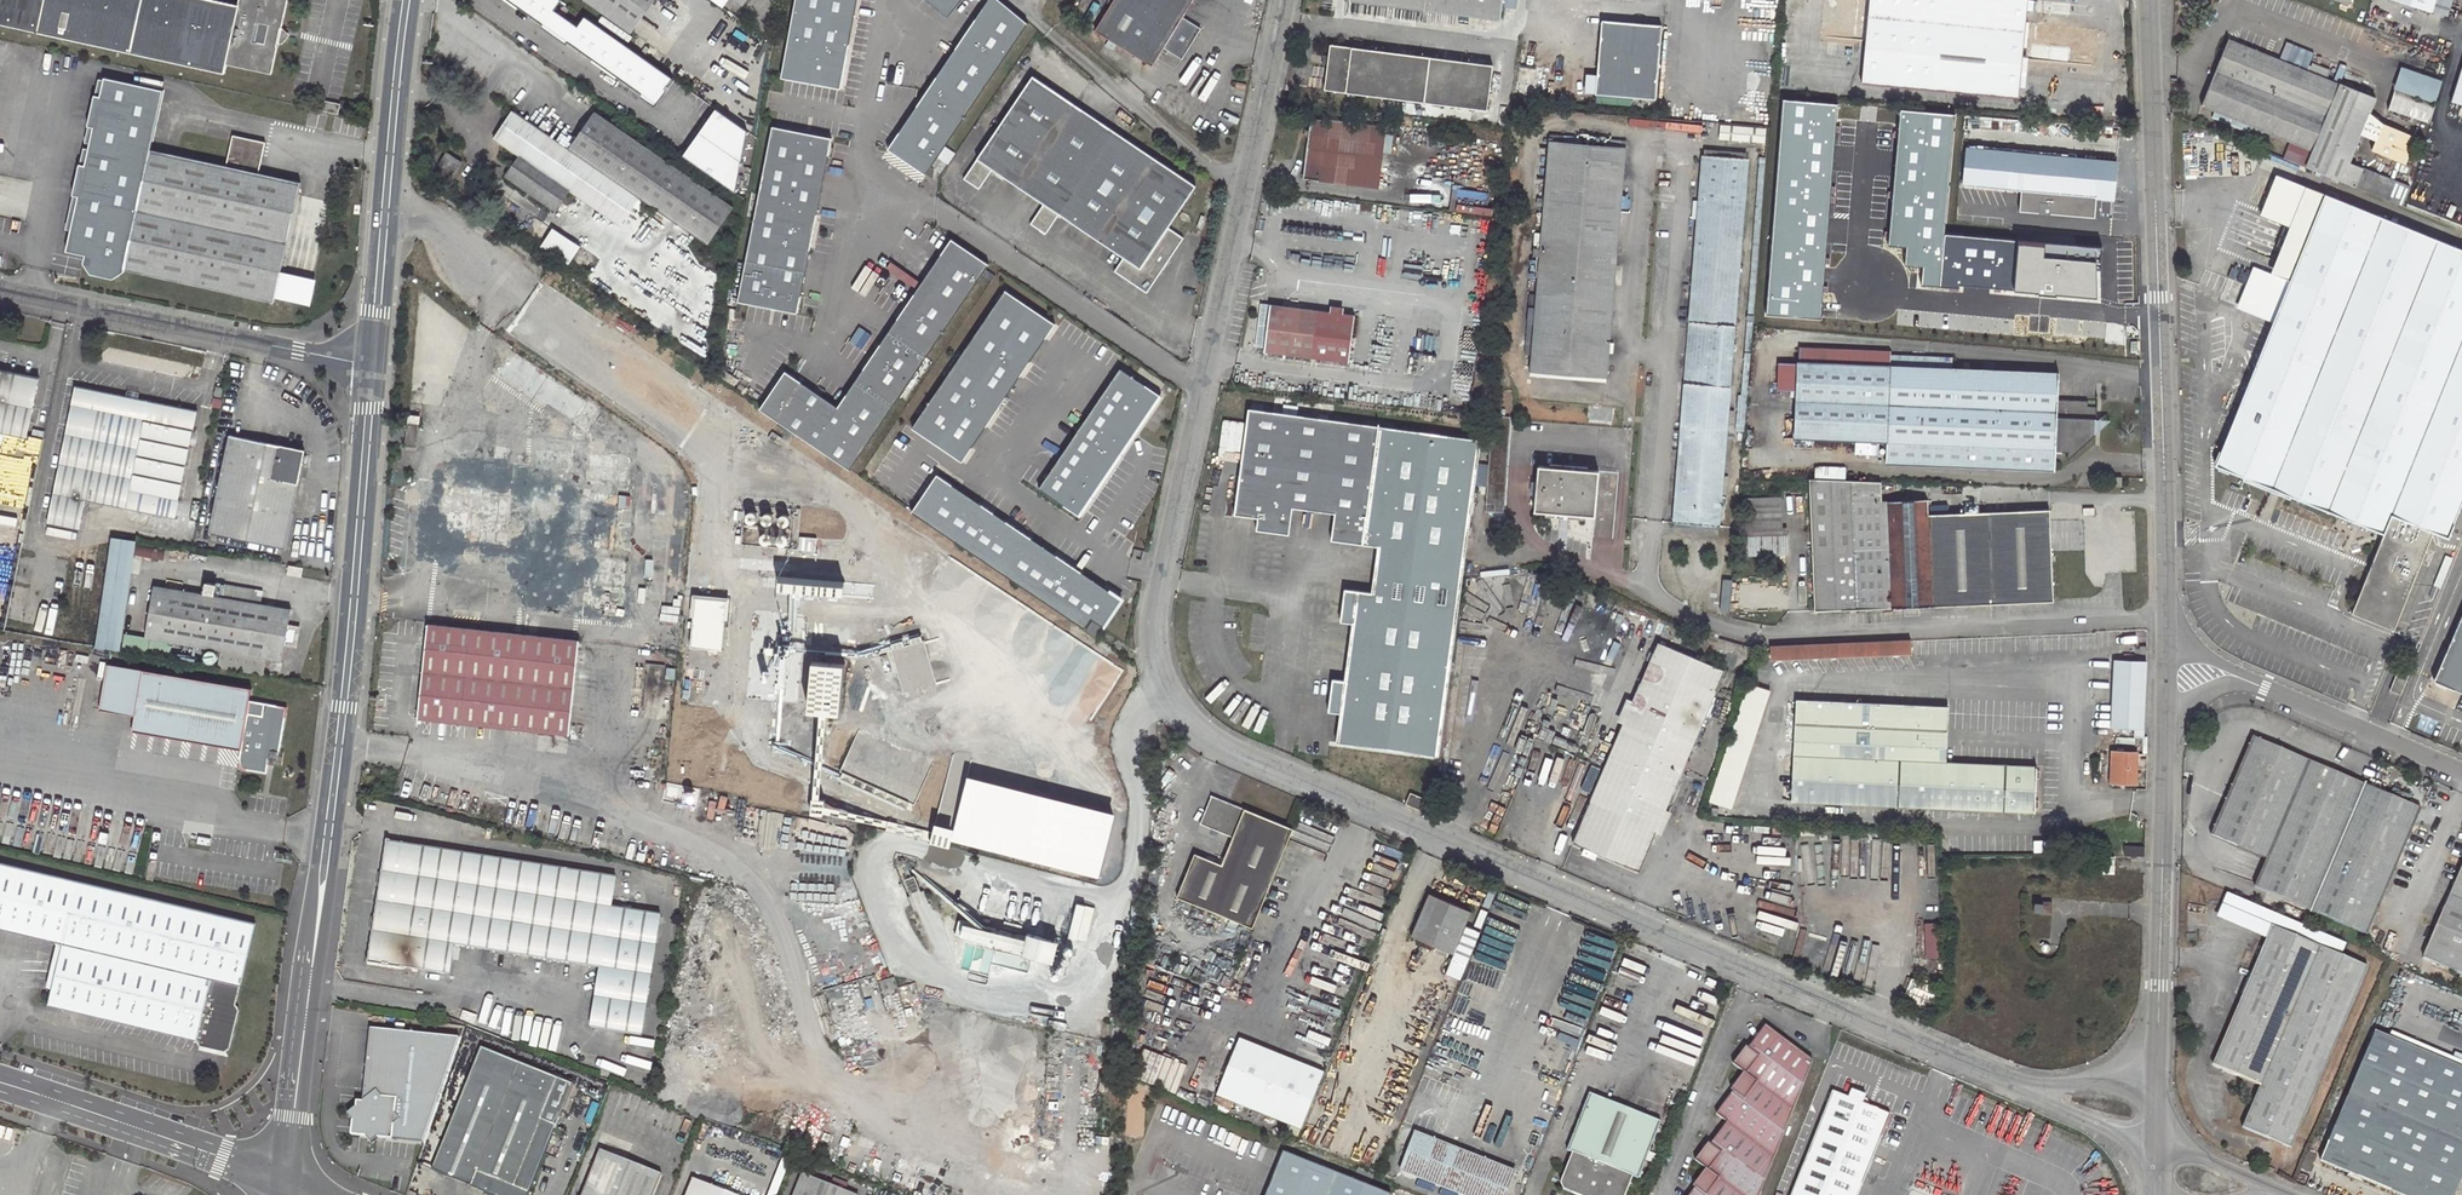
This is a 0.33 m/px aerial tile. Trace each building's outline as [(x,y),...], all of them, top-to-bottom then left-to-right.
[(225,76),(228,66),(271,75),(289,0),(242,0),(241,6),(211,0),(0,0),(0,25),(225,76)] [(654,105),(672,78),(583,16),(575,27),(551,9),(557,0),(507,0),(654,105)] [(630,34),(654,0),(584,0),(630,34)] [(781,77),(841,88),(856,0),(795,0),(781,77)] [(923,175),(1028,23),(997,0),(988,0),(886,149),(923,175)] [(943,16),(957,0),(925,0),(943,16)] [(1093,28),(1148,63),(1157,50),(1162,54),(1166,48),(1179,56),(1199,27),(1180,14),(1189,0),(1111,0),(1093,28)] [(1500,21),(1503,0),(1349,0),(1348,2),(1500,21)] [(1861,82),(2018,97),(2028,0),(1868,0),(1861,82)] [(2450,0),(2392,0),(2445,17),(2450,0)] [(1602,21),(1596,75),(1587,75),(1586,96),(1656,102),(1661,26),(1602,21)] [(2200,106),(2310,151),(2304,166),(2402,206),(2410,187),(2350,161),(2375,99),(2227,39),(2200,106)] [(1323,89),(1486,110),(1492,65),(1329,44),(1323,89)] [(2450,101),(2461,105),(2461,64),(2450,101)] [(2403,68),(2391,112),(2433,123),(2445,79),(2403,68)] [(1537,81),(1537,71),(1518,72),(1519,89),(1529,88),(1529,82),(1537,81)] [(1753,111),(1757,74),(1750,73),(1746,110),(1753,111)] [(1059,214),(1123,257),(1114,271),(1145,292),(1183,237),(1168,228),(1196,187),(1034,77),(965,179),(979,189),(991,170),(1043,204),(1031,223),(1046,234),(1059,214)] [(112,280),(124,270),(164,90),(101,78),(97,96),(91,96),(84,126),(91,128),(83,165),(77,163),(70,195),(77,196),(63,251),(83,255),(80,264),(89,275),(112,280)] [(338,115),(340,107),(322,103),(320,112),(338,115)] [(502,176),(554,212),(571,189),(620,223),(633,204),(639,208),(636,212),(640,215),(647,204),(567,148),(512,110),(494,135),(519,153),(502,176)] [(647,204),(707,245),(734,207),(595,110),(567,148),(647,204)] [(745,132),(714,110),(682,157),(734,195),(745,132)] [(1302,178),(1378,189),(1386,128),(1310,118),(1302,178)] [(736,303),(795,316),(829,138),(770,127),(736,303)] [(124,270),(274,304),(301,184),(258,174),(265,143),(233,136),(225,167),(151,151),(124,270)] [(2042,210),(2112,217),(2119,145),(2048,138),(2047,153),(1965,146),(1960,187),(1974,189),(1973,199),(2043,205),(2042,210)] [(1607,378),(1626,149),(1548,141),(1527,372),(1607,378)] [(434,167),(451,179),(463,162),(446,151),(434,167)] [(1701,154),(1670,522),(1719,526),(1748,160),(1701,154)] [(2309,189),(2290,233),(2305,239),(2323,195),(2309,189)] [(2382,534),(2349,613),(2393,630),(2435,535),(2447,541),(2461,504),(2461,251),(2323,195),(2305,239),(2213,466),(2382,534)] [(550,229),(538,246),(565,265),(577,248),(550,229)] [(2138,230),(2127,229),(2126,237),(2139,238),(2138,230)] [(2095,250),(1975,238),(1972,276),(1986,278),(1985,286),(2016,289),(2015,296),(2038,298),(2039,292),(2091,297),(2095,250)] [(758,410),(847,470),(987,266),(949,241),(835,408),(785,372),(758,410)] [(1062,324),(1011,290),(915,430),(965,465),(1062,324)] [(1260,352),(1344,363),(1350,317),(1266,306),(1260,352)] [(858,326),(841,358),(855,366),(872,334),(858,326)] [(1884,463),(2052,470),(2053,453),(2071,454),(2093,435),(2094,407),(2085,407),(2085,402),(2055,400),(2056,373),(1949,367),(1949,356),(1888,353),(1888,349),(1795,346),(1794,362),(1793,391),(1790,439),(1885,443),(1884,463)] [(494,376),(572,426),(589,399),(511,350),(494,376)] [(1775,361),(1774,390),(1793,391),(1794,362),(1775,361)] [(1165,398),(1124,371),(1043,491),(1083,519),(1165,398)] [(26,438),(37,380),(0,372),(0,432),(26,438)] [(75,386),(48,523),(78,529),(84,501),(175,519),(196,412),(75,386)] [(215,389),(213,399),(220,400),(222,390),(215,389)] [(1437,756),(1472,499),(1480,439),(1247,408),(1232,515),(1256,519),(1254,531),(1289,535),(1292,508),(1333,514),(1329,541),(1376,547),(1370,591),(1343,588),(1338,622),(1351,623),(1343,679),(1331,677),(1326,711),(1339,713),(1335,742),(1437,756)] [(408,415),(404,445),(416,447),(419,416),(408,415)] [(765,438),(777,445),(782,438),(770,430),(765,438)] [(233,437),(213,532),(285,548),(301,465),(303,456),(304,453),(233,437)] [(1535,465),(1531,511),(1594,517),(1599,470),(1535,465)] [(1812,478),(1844,480),(1845,467),(1813,465),(1812,478)] [(461,477),(443,476),(440,527),(433,527),(432,546),(512,551),(516,482),(479,479),(480,473),(461,472),(461,477)] [(2107,486),(2121,486),(2121,476),(2108,476),(2107,486)] [(1129,603),(943,478),(919,513),(1089,628),(1096,618),(1111,629),(1129,603)] [(1813,611),(1931,606),(1949,605),(1943,515),(1928,516),(1928,499),(1882,500),(1881,481),(1844,480),(1812,478),(1807,478),(1813,611)] [(592,535),(592,548),(619,549),(621,495),(594,494),(593,508),(584,507),(583,521),(588,521),(588,532),(582,532),(582,535),(592,535)] [(1949,605),(2053,601),(2048,509),(1943,515),(1949,605)] [(1736,557),(1788,555),(1788,534),(1782,534),(1781,513),(1743,513),(1744,535),(1736,536),(1736,557)] [(799,536),(798,552),(815,554),(816,537),(799,536)] [(117,554),(162,562),(164,552),(119,543),(117,554)] [(302,576),(304,567),(290,565),(288,574),(302,576)] [(740,656),(795,660),(797,626),(815,627),(818,581),(773,577),(771,605),(743,603),(740,656)] [(565,612),(565,578),(526,579),(526,612),(565,612)] [(1721,578),(1718,613),(1728,614),(1731,579),(1721,578)] [(214,595),(216,586),(206,585),(204,593),(214,595)] [(175,642),(280,661),(284,643),(286,629),(290,611),(250,603),(253,591),(224,586),(221,599),(155,587),(150,613),(178,618),(175,642)] [(696,596),(690,646),(718,649),(722,649),(727,598),(696,596)] [(1601,666),(1611,619),(1571,611),(1565,643),(1581,646),(1578,661),(1601,666)] [(2432,680),(2461,693),(2461,611),(2432,680)] [(146,637),(175,642),(178,618),(150,613),(146,637)] [(419,716),(568,735),(579,640),(427,624),(419,716)] [(286,629),(284,643),(293,644),(295,631),(286,629)] [(1771,658),(2044,649),(2045,646),(2094,645),(2095,632),(1771,642),(1771,658)] [(1657,642),(1570,843),(1639,872),(1724,671),(1657,642)] [(811,659),(805,710),(839,713),(844,662),(811,659)] [(2113,659),(2110,729),(2141,729),(2143,660),(2113,659)] [(107,664),(99,710),(135,717),(143,671),(107,664)] [(2398,667),(2388,691),(2399,695),(2408,672),(2398,667)] [(133,731),(241,749),(239,759),(244,768),(266,771),(267,765),(268,759),(277,760),(279,751),(286,708),(249,701),(251,689),(143,671),(135,717),(133,731)] [(1732,808),(1770,692),(1747,684),(1708,801),(1732,808)] [(1949,706),(1795,699),(1790,803),(2033,813),(2035,767),(1946,762),(1949,706)] [(2419,809),(2253,738),(2210,836),(2265,860),(2253,887),(2365,935),(2419,809)] [(281,767),(284,752),(279,751),(277,760),(268,759),(267,765),(281,767)] [(2110,752),(2109,782),(2134,782),(2135,752),(2110,752)] [(831,784),(910,821),(914,813),(836,776),(831,784)] [(1404,804),(1421,811),(1426,799),(1409,792),(1404,804)] [(1255,929),(1295,830),(1218,798),(1214,805),(1210,803),(1201,825),(1235,838),(1224,865),(1197,853),(1179,898),(1255,929)] [(455,946),(598,968),(589,1028),(642,1036),(660,915),(611,908),(616,877),(387,841),(368,962),(451,975),(455,946)] [(2123,857),(2143,857),(2144,847),(2123,846),(2123,857)] [(2101,857),(2101,874),(2114,875),(2114,857),(2101,857)] [(79,881),(0,862),(0,928),(64,944),(50,1004),(197,1039),(200,1044),(224,1050),(230,1046),(238,1009),(235,1004),(254,924),(79,881)] [(2422,956),(2461,974),(2461,864),(2422,956)] [(1411,937),(1453,955),(1445,973),(1462,980),(1481,933),(1464,927),(1469,913),(1428,896),(1411,937)] [(2041,915),(2051,916),(2051,902),(2041,902),(2041,904),(2033,904),(2032,913),(2041,913),(2041,915)] [(1066,943),(1032,936),(1031,938),(959,923),(955,940),(1062,962),(1066,943)] [(1940,924),(1927,924),(1927,958),(1940,958),(1940,924)] [(2290,1149),(2367,966),(2271,926),(2211,1065),(2258,1086),(2241,1127),(2290,1149)] [(1709,1150),(1706,1148),(1693,1167),(1705,1175),(1692,1194),(1694,1194),(1756,1194),(1809,1062),(1759,1026),(1743,1049),(1741,1048),(1728,1067),(1739,1076),(1726,1093),(1730,1096),(1713,1119),(1724,1127),(1709,1150)] [(367,1028),(361,1103),(376,1091),(381,1097),(396,1099),(394,1112),(399,1119),(393,1124),(392,1137),(421,1141),(457,1037),(367,1028)] [(2320,1160),(2401,1194),(2454,1194),(2461,1177),(2461,1069),(2375,1032),(2320,1160)] [(1254,1112),(1285,1125),(1308,1069),(1240,1041),(1217,1097),(1232,1103),(1254,1112)] [(433,1170),(494,1194),(527,1194),(572,1086),(482,1049),(433,1170)] [(1888,1115),(1867,1107),(1868,1104),(1867,1100),(1864,1098),(1865,1095),(1851,1089),(1848,1099),(1831,1093),(1791,1194),(1856,1194),(1888,1115)] [(392,1137),(393,1124),(399,1119),(394,1112),(396,1099),(381,1097),(376,1091),(361,1103),(356,1103),(355,1108),(347,1114),(353,1122),(352,1133),(365,1135),(370,1141),(377,1136),(392,1137)] [(1566,1150),(1572,1152),(1560,1182),(1563,1190),(1577,1194),(1624,1194),(1632,1176),(1637,1178),(1659,1122),(1589,1094),(1566,1150)] [(1229,1112),(1251,1121),(1254,1112),(1232,1103),(1229,1112)] [(1888,1115),(1856,1194),(1869,1194),(1899,1120),(1888,1115)] [(1460,1194),(1506,1194),(1515,1172),(1414,1132),(1399,1170),(1460,1194)] [(584,1194),(657,1194),(664,1173),(598,1151),(584,1194)] [(2307,1152),(2300,1168),(2301,1168),(2310,1172),(2317,1155),(2307,1152)] [(793,1194),(852,1194),(802,1174),(793,1194)] [(692,1180),(686,1194),(731,1194),(692,1180)]
